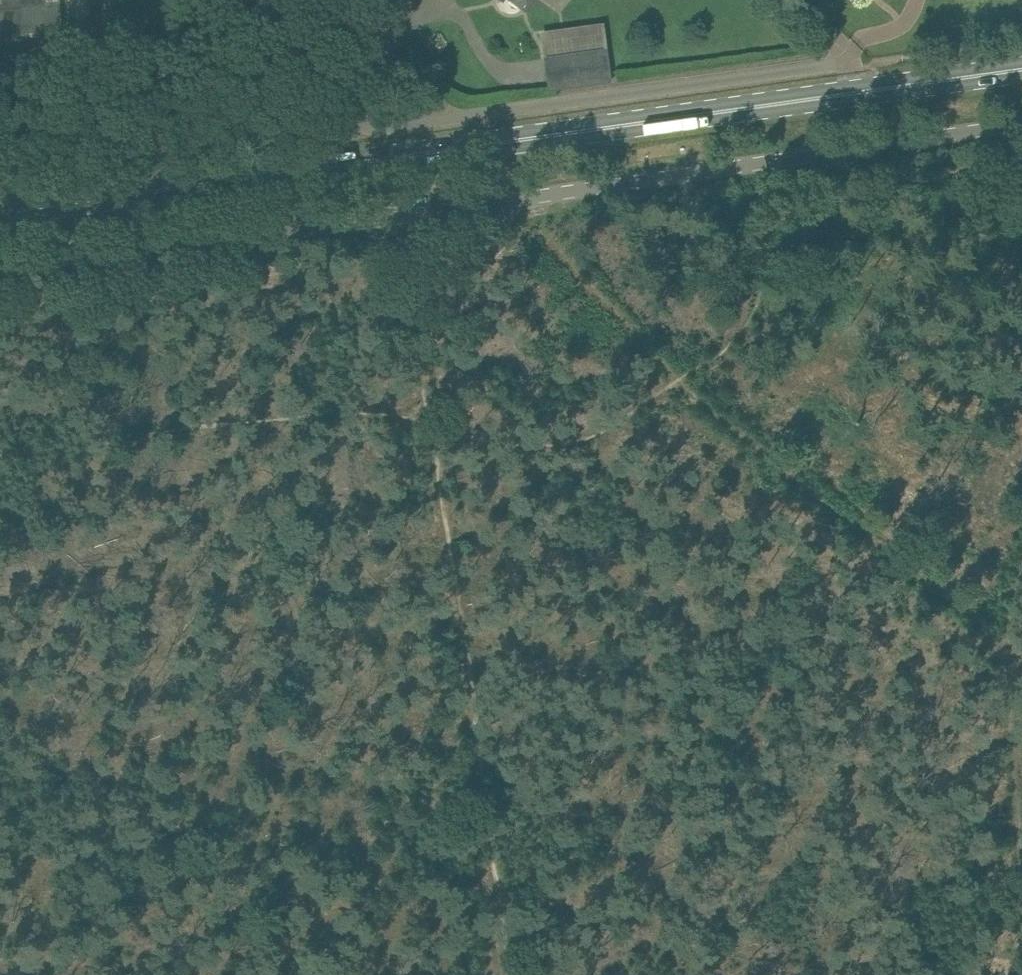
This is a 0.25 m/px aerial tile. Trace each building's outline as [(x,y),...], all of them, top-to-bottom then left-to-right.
[(3,8),(0,9),(0,36),(63,30),(61,4),(40,6),(40,0),(2,0),(3,8)] [(523,10),(530,0),(508,0),(523,10)] [(403,10),(393,3),(387,12),(396,19),(403,10)] [(608,47),(607,48),(544,57),(549,91),(613,81),(608,47)]
